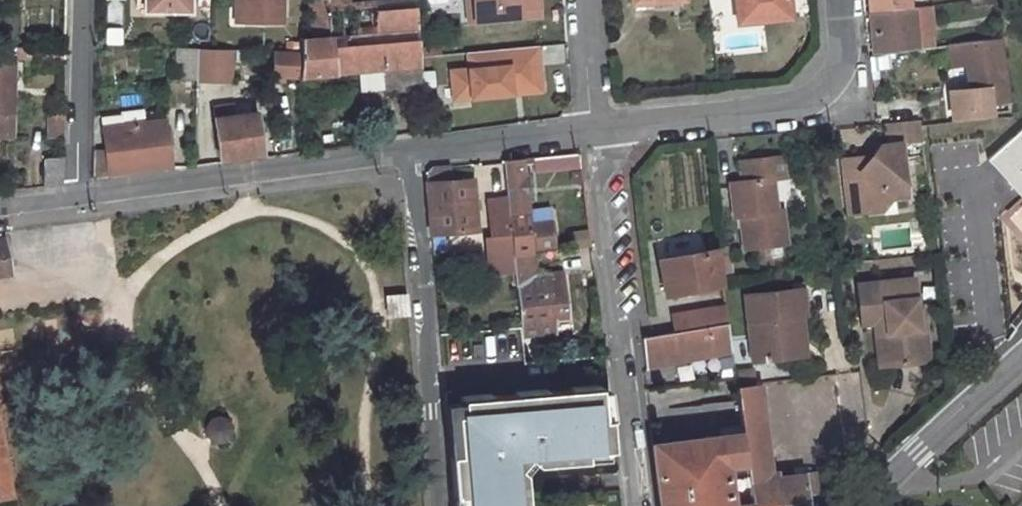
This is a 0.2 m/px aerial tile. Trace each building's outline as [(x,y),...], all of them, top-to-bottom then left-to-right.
[(147,11),(194,11),(194,0),(147,0),(147,11)] [(235,20),(244,20),(244,0),(235,0),(235,20)] [(281,0),(244,0),(244,20),(281,21),(281,0)] [(312,32),(333,30),(333,38),(301,41),(301,51),(301,76),(384,71),(386,94),(427,91),(418,0),(376,0),(353,2),(353,0),(309,0),(312,32)] [(464,26),(542,22),(540,0),(463,0),(464,26)] [(741,22),(767,20),(767,15),(794,12),(793,0),(739,0),(741,22)] [(873,9),(912,5),(911,0),(872,0),(873,9)] [(912,5),(873,9),(876,50),(920,45),(916,15),(938,12),(937,2),(912,5)] [(1002,36),(963,40),(966,58),(968,71),(970,86),(945,89),(949,116),(994,112),(993,100),(1009,99),(1002,36)] [(963,40),(941,43),(944,61),(966,58),(963,40)] [(200,47),(180,47),(179,71),(199,71),(200,47)] [(199,71),(199,82),(217,82),(218,47),(200,47),(199,71)] [(448,67),(450,101),(543,96),(541,47),(463,51),(464,67),(448,67)] [(301,51),(274,50),(273,76),(301,76),(301,51)] [(0,58),(0,135),(15,134),(17,58),(0,58)] [(240,98),(216,102),(223,158),(257,153),(255,138),(264,137),(261,112),(242,114),(240,98)] [(123,113),(125,126),(149,123),(148,109),(123,113)] [(50,136),(67,136),(67,113),(51,113),(50,136)] [(921,119),(881,123),(884,143),(879,144),(861,165),(852,156),(840,158),(844,193),(850,193),(853,212),(880,209),(890,197),(907,195),(900,141),(923,139),(921,126),(921,119)] [(125,126),(105,129),(108,150),(95,152),(94,180),(112,178),(111,173),(175,164),(168,120),(149,123),(125,126)] [(993,155),(1013,176),(1007,181),(1021,195),(1021,128),(993,155)] [(66,154),(48,156),(47,184),(65,181),(66,154)] [(870,154),(852,156),(861,165),(870,154)] [(524,157),(504,160),(508,197),(511,225),(514,255),(531,252),(561,249),(558,220),(532,224),(524,157)] [(577,171),(578,158),(532,157),(532,170),(577,171)] [(786,179),(785,158),(743,161),(744,181),(732,183),(735,217),(741,216),(744,249),(787,245),(784,213),(778,214),(774,180),(786,179)] [(453,165),(430,167),(428,176),(433,236),(478,231),(472,178),(454,179),(453,165)] [(850,193),(844,193),(847,213),(853,212),(850,193)] [(508,197),(492,199),(495,228),(511,225),(508,197)] [(17,271),(10,237),(0,239),(0,274),(17,271)] [(722,247),(659,258),(667,292),(726,282),(722,247)] [(540,324),(539,315),(550,314),(569,313),(565,270),(533,273),(531,252),(514,255),(521,326),(540,324)] [(912,277),(858,283),(863,322),(875,321),(880,320),(882,332),(887,331),(891,363),(928,358),(922,307),(916,308),(912,277)] [(805,285),(749,291),(756,357),(799,352),(794,311),(808,310),(805,285)] [(387,296),(389,315),(410,312),(408,292),(387,296)] [(677,314),(679,331),(731,323),(729,307),(677,314)] [(808,310),(794,311),(799,352),(812,350),(808,310)] [(540,324),(521,326),(522,332),(552,329),(550,314),(539,315),(540,324)] [(880,320),(875,321),(880,365),(891,363),(887,331),(882,332),(880,320)] [(679,331),(645,336),(650,364),(735,352),(731,323),(679,331)] [(754,363),(737,365),(738,379),(756,377),(754,363)] [(808,490),(820,487),(818,469),(775,475),(760,377),(756,377),(738,379),(744,424),(745,432),(754,505),(810,505),(808,490)] [(526,471),(521,466),(530,455),(538,463),(588,458),(587,450),(615,447),(612,418),(611,417),(605,418),(601,383),(573,385),(573,388),(548,390),(547,387),(516,390),(516,393),(492,395),(492,393),(462,395),(462,402),(463,413),(456,414),(460,453),(451,454),(456,505),(529,505),(526,471)] [(614,418),(610,387),(602,388),(605,418),(611,417),(612,418),(614,418)] [(451,454),(460,453),(456,414),(463,413),(462,402),(447,403),(451,454)] [(226,415),(204,423),(211,441),(232,433),(226,415)] [(744,424),(725,427),(725,435),(745,432),(744,424)] [(655,444),(663,505),(754,505),(745,432),(725,435),(655,444)] [(559,496),(542,498),(543,505),(560,505),(559,496)]
